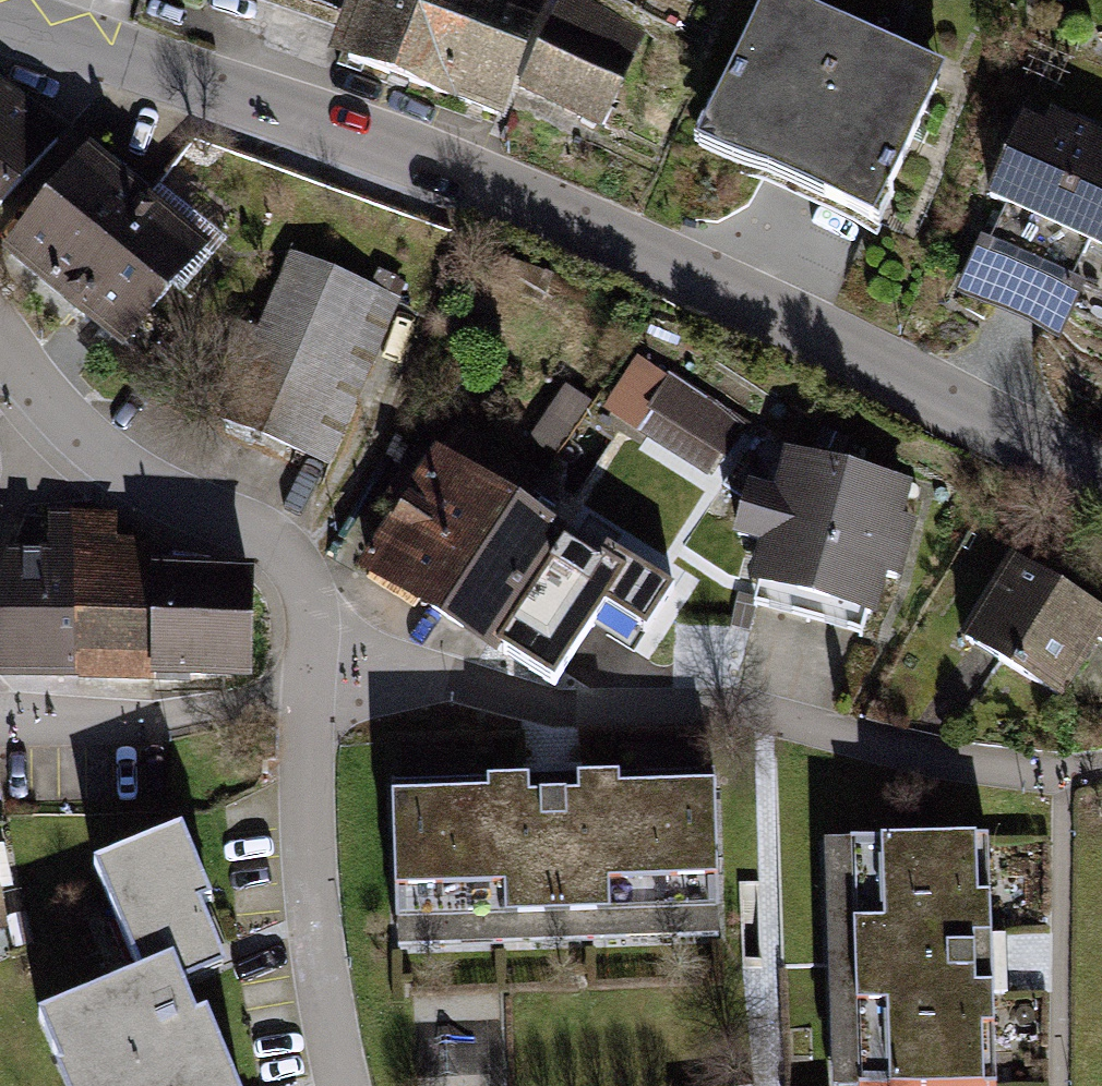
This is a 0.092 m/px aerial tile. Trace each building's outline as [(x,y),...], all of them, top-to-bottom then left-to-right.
[(619,143),(658,41),(557,0),(284,0),(352,15),(334,65),(511,129),(525,100),(619,143)] [(709,139),(879,218),(952,62),(818,0),(774,0),(709,139)] [(0,94),(0,218),(61,145),(0,94)] [(1038,98),(997,189),(1101,236),(1101,127),(1038,98)] [(92,150),(7,256),(128,353),(214,247),(92,150)] [(1084,293),(978,249),(951,313),(1057,357),(1084,293)] [(292,259),(218,426),(326,474),(401,307),(292,259)] [(662,373),(627,353),(596,408),(630,428),(662,373)] [(580,397),(556,382),(519,440),(544,456),(580,397)] [(668,382),(636,435),(721,485),(753,432),(668,382)] [(937,492),(782,448),(779,462),(762,457),(739,539),(767,547),(756,586),(899,626),(937,492)] [(520,497),(452,454),(377,569),(445,613),(520,497)] [(580,534),(521,498),(447,614),(506,650),(580,534)] [(79,525),(47,524),(46,565),(14,565),(0,651),(0,671),(77,672),(79,525)] [(114,525),(79,525),(77,672),(153,673),(155,583),(113,582),(114,525)] [(640,572),(581,535),(507,651),(566,687),(640,572)] [(1016,559),(968,643),(1072,703),(1101,650),(1101,609),(1016,559)] [(155,583),(153,673),(252,674),(253,584),(155,583)] [(720,783),(397,791),(400,951),(724,944),(720,783)] [(27,931),(0,809),(0,936),(27,931)] [(56,1015),(83,1085),(240,1085),(199,976),(233,964),(183,832),(102,862),(147,980),(56,1015)] [(861,844),(870,1085),(996,1085),(987,839),(861,844)]
